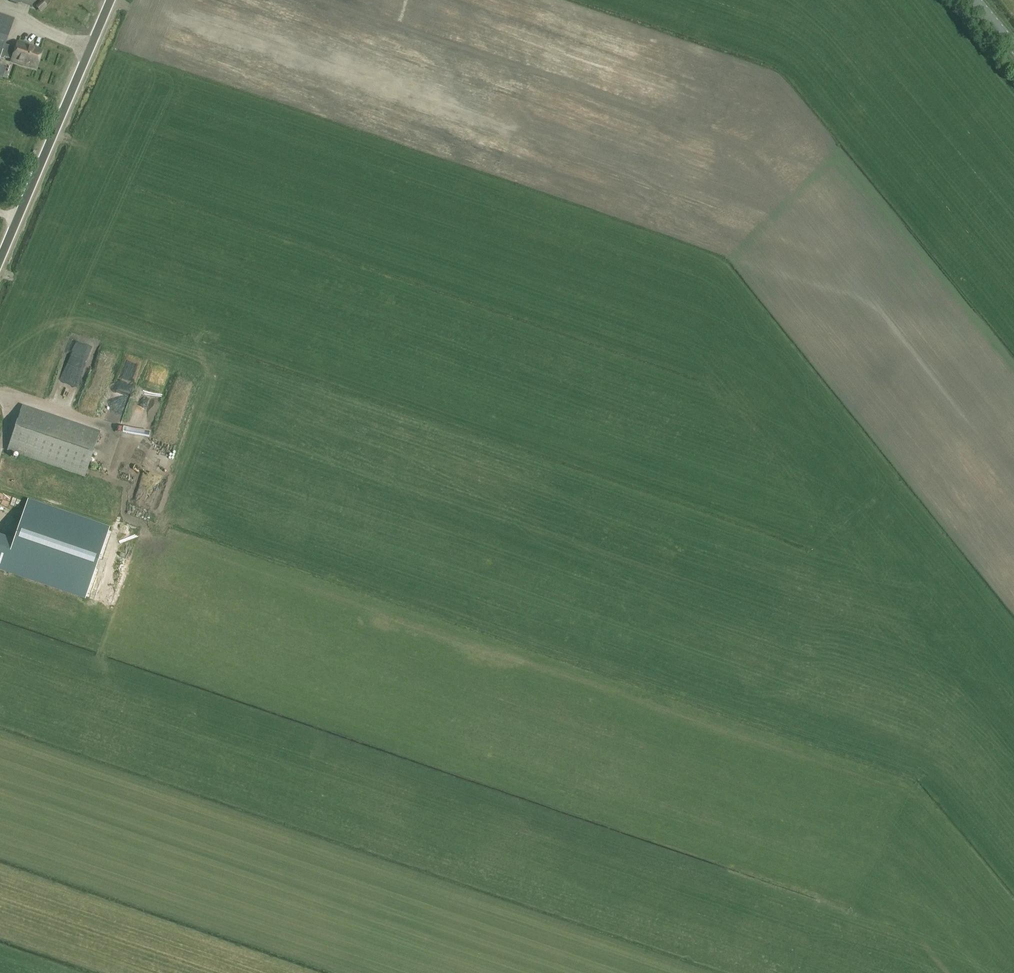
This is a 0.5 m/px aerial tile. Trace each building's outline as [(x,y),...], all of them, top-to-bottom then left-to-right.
[(3,60),(4,58),(11,60),(11,61),(26,66),(26,65),(34,67),(39,51),(25,47),(26,46),(17,43),(15,48),(3,44),(11,18),(0,14),(0,59),(3,60)] [(136,380),(145,353),(133,349),(124,375),(136,380)] [(141,404),(135,417),(140,419),(135,430),(143,434),(154,409),(141,404)] [(84,476),(99,433),(22,407),(8,450),(84,476)] [(27,502),(14,541),(0,536),(0,569),(5,570),(5,568),(84,595),(106,529),(27,502)]
